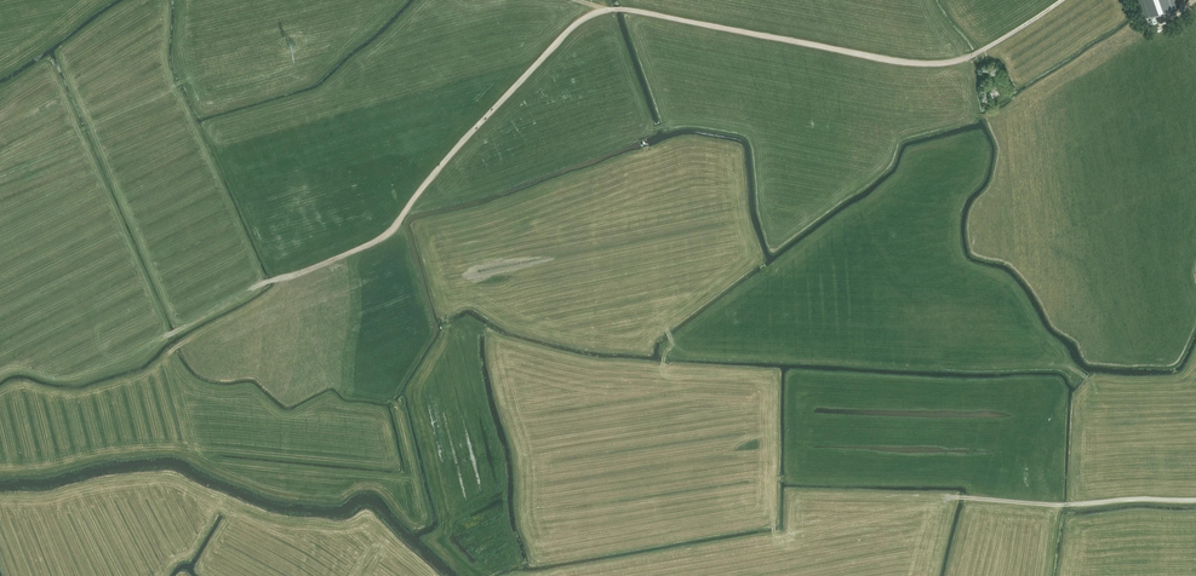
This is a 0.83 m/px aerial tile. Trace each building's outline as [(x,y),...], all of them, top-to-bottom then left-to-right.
[(1147,18),(1176,7),(1173,0),(1140,0),(1147,18)]
